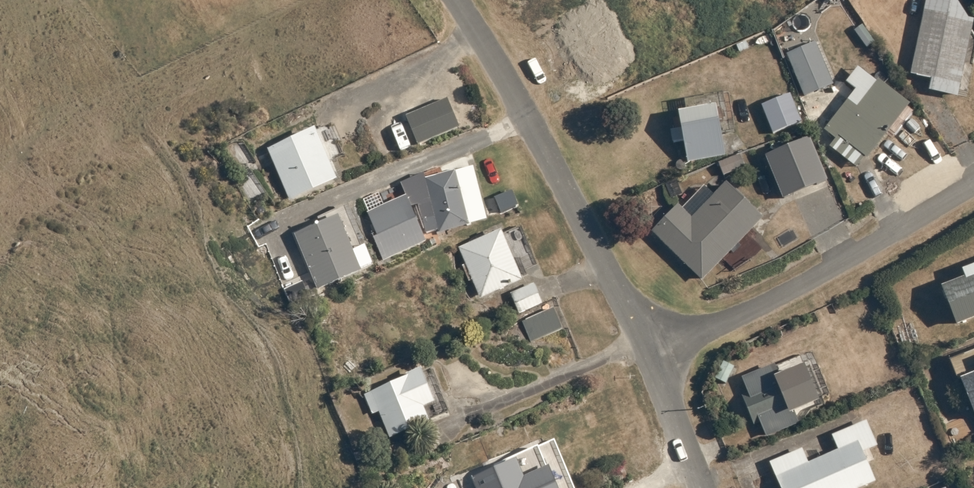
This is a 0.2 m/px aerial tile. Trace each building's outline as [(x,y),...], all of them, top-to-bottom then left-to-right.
[(973,26),(973,20),(969,19),(956,0),(955,0),(927,0),(911,76),(932,80),(930,93),(959,99),(973,26)] [(876,42),(864,25),(855,31),(867,48),(876,42)] [(750,49),(747,42),(737,46),(740,53),(750,49)] [(835,85),(816,43),(787,55),(805,97),(835,85)] [(868,160),(911,105),(879,80),(858,107),(849,101),(825,131),(836,140),(830,148),(857,169),(866,158),(868,160)] [(792,95),(763,105),(773,134),(803,123),(792,95)] [(461,128),(448,100),(407,118),(419,146),(461,128)] [(726,157),(717,108),(679,114),(681,130),(672,131),(674,144),(684,142),(689,164),(726,157)] [(338,181),(316,130),(268,150),(269,152),(257,157),(262,167),(274,163),(291,201),(338,181)] [(829,182),(810,139),(766,157),(784,200),(829,182)] [(725,176),(746,168),(741,155),(720,164),(725,176)] [(471,225),(489,220),(476,166),(458,171),(458,170),(426,178),(432,201),(419,205),(426,234),(439,231),(440,234),(472,226),(471,225)] [(764,219),(726,184),(714,196),(705,187),(683,209),(679,206),(653,233),(702,283),(764,219)] [(428,241),(408,196),(368,214),(387,260),(428,241)] [(319,290),(364,271),(342,215),(297,234),(319,290)] [(503,229),(459,248),(481,300),(525,280),(503,229)] [(973,320),(973,266),(961,271),(964,279),(940,288),(956,328),(973,320)] [(544,304),(535,284),(509,295),(519,316),(544,304)] [(565,328),(555,308),(523,322),(531,343),(565,328)] [(807,365),(779,376),(775,365),(742,378),(749,393),(742,396),(754,427),(761,424),(767,438),(799,425),(795,413),(822,401),(807,365)] [(424,407),(438,401),(424,368),(409,374),(409,376),(363,395),(372,417),(380,414),(390,438),(430,421),(424,407)] [(959,381),(973,417),(973,374),(959,381)] [(771,463),(782,487),(864,487),(878,482),(865,453),(880,446),(868,420),(833,436),(840,451),(809,463),(803,449),(771,463)] [(476,478),(480,487),(542,487),(537,475),(527,479),(519,459),(476,478)]
